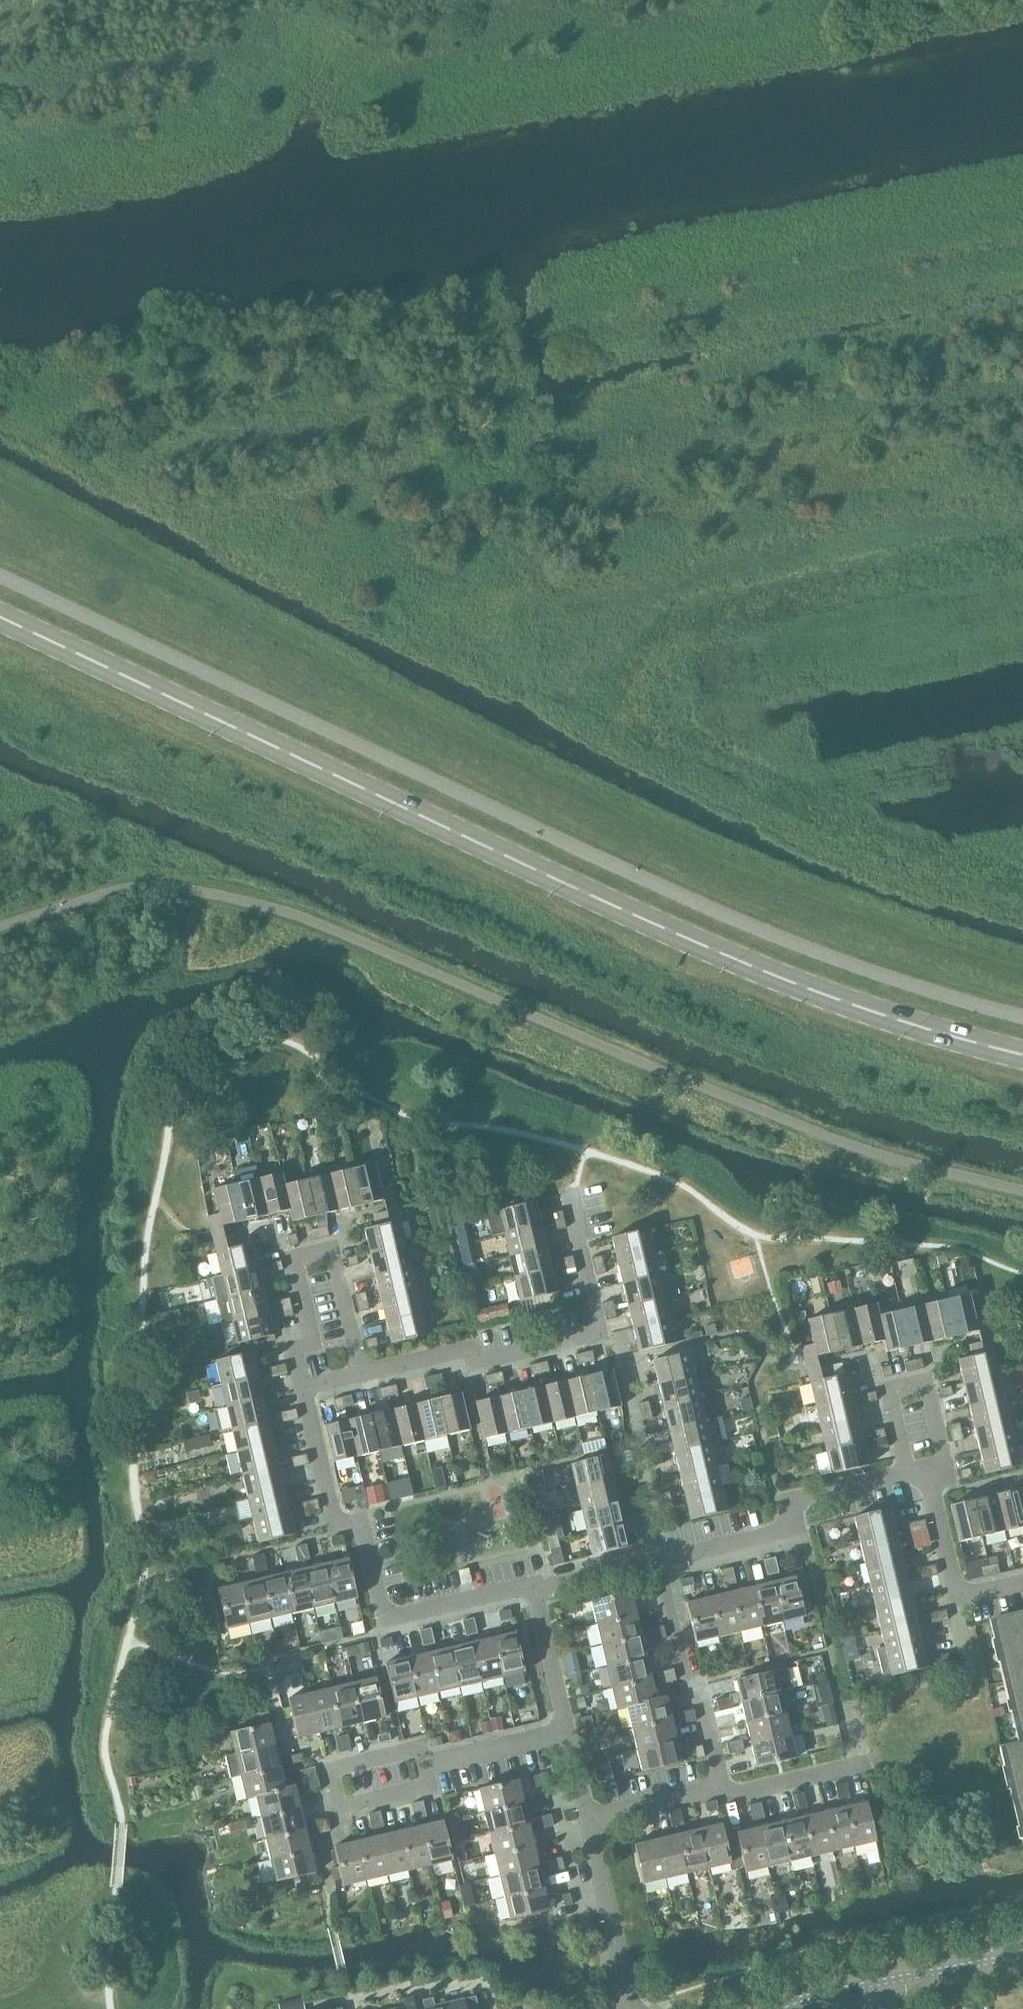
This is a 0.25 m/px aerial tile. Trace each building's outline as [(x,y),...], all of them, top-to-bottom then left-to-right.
[(375,1163),(352,1169),(360,1205),(384,1200),(381,1188),(375,1163)] [(352,1169),(329,1174),(338,1211),(360,1205),(352,1169)] [(282,1173),(259,1178),(267,1215),(290,1210),(284,1185),(285,1185),(282,1173)] [(329,1174),(307,1179),(315,1216),(338,1211),(329,1174)] [(259,1178),(236,1184),(245,1220),(267,1215),(259,1178)] [(307,1179),(285,1185),(284,1185),(290,1210),(292,1221),(315,1216),(307,1179)] [(213,1189),(219,1214),(222,1226),(245,1220),(236,1184),(213,1189)] [(392,1185),(381,1188),(384,1200),(395,1197),(392,1185)] [(395,1197),(384,1200),(385,1206),(386,1211),(398,1208),(396,1203),(395,1197)] [(492,1236),(504,1233),(541,1224),(535,1201),(499,1210),(486,1212),(492,1236)] [(398,1208),(386,1211),(389,1223),(400,1220),(398,1208)] [(552,1213),(554,1221),(564,1219),(562,1210),(552,1213)] [(375,1214),(378,1226),(389,1223),(386,1211),(375,1214)] [(222,1226),(219,1214),(208,1217),(210,1228),(222,1226)] [(564,1219),(554,1221),(556,1230),(566,1228),(564,1219)] [(364,1229),(370,1252),(406,1243),(400,1220),(389,1223),(378,1226),(364,1229)] [(504,1233),(510,1255),(546,1247),(541,1224),(504,1233)] [(212,1234),(213,1240),(225,1237),(223,1232),(222,1226),(210,1228),(212,1234)] [(327,1226),(318,1228),(321,1238),(330,1236),(327,1226)] [(321,1238),(318,1228),(309,1230),(312,1240),(321,1238)] [(612,1238),(617,1260),(653,1252),(648,1229),(612,1238)] [(287,1235),(289,1245),(298,1243),(296,1233),(287,1235)] [(236,1235),(225,1237),(228,1249),(239,1246),(236,1235)] [(225,1237),(213,1240),(216,1252),(228,1249),(225,1237)] [(216,1252),(221,1275),(258,1266),(252,1243),(239,1246),(228,1249),(216,1252)] [(370,1252),(375,1275),(411,1266),(406,1243),(370,1252)] [(510,1255),(515,1278),(551,1269),(546,1247),(510,1255)] [(617,1260),(622,1283),(659,1274),(653,1252),(617,1260)] [(346,1258),(349,1267),(359,1264),(357,1255),(346,1258)] [(563,1258),(565,1266),(575,1264),(573,1255),(563,1258)] [(592,1257),(594,1266),(604,1263),(602,1255),(592,1257)] [(945,1255),(937,1256),(938,1264),(946,1262),(945,1255)] [(699,1257),(691,1259),(693,1266),(701,1264),(699,1257)] [(271,1263),(273,1272),(283,1270),(281,1261),(271,1263)] [(604,1263),(594,1266),(596,1275),(606,1273),(604,1263)] [(575,1264),(565,1266),(567,1275),(577,1273),(575,1264)] [(221,1275),(227,1297),(263,1289),(258,1266),(221,1275)] [(375,1275),(380,1297),(417,1289),(411,1266),(375,1275)] [(551,1269),(515,1278),(521,1301),(557,1293),(551,1269)] [(622,1283),(628,1306),(664,1297),(659,1274),(622,1283)] [(839,1280),(827,1283),(829,1292),(841,1290),(839,1280)] [(227,1297),(217,1300),(222,1322),(232,1320),(268,1311),(281,1308),(280,1303),(267,1306),(263,1289),(227,1297)] [(380,1297),(386,1320),(422,1311),(417,1289),(380,1297)] [(355,1294),(357,1303),(367,1300),(365,1292),(355,1294)] [(969,1294),(946,1299),(955,1336),(978,1330),(989,1328),(986,1316),(975,1319),(969,1294)] [(279,1300),(280,1303),(281,1308),(292,1306),(290,1297),(279,1300)] [(628,1306),(633,1328),(669,1319),(664,1297),(628,1306)] [(946,1299),(923,1305),(932,1341),(955,1336),(946,1299)] [(367,1300),(357,1303),(359,1312),(370,1309),(367,1300)] [(602,1303),(604,1311),(615,1309),(613,1300),(602,1303)] [(481,1322),(512,1314),(508,1301),(477,1309),(481,1322)] [(876,1303),(853,1309),(862,1345),(884,1340),(878,1315),(879,1315),(876,1303)] [(923,1305),(901,1310),(909,1346),(932,1341),(923,1305)] [(292,1306),(281,1308),(283,1317),(294,1315),(292,1306)] [(615,1309),(604,1311),(606,1320),(617,1318),(615,1309)] [(853,1309),(830,1314),(839,1351),(862,1345),(853,1309)] [(901,1310),(879,1315),(878,1315),(884,1340),(886,1352),(909,1346),(901,1310)] [(268,1311),(232,1320),(237,1343),(274,1335),(268,1311)] [(422,1311),(386,1320),(391,1343),(428,1334),(422,1311)] [(839,1351),(830,1314),(807,1320),(813,1344),(802,1347),(805,1359),(816,1356),(839,1351)] [(669,1319),(633,1328),(638,1352),(675,1343),(669,1319)] [(159,1324),(161,1335),(177,1332),(174,1321),(159,1324)] [(704,1326),(706,1335),(717,1333),(715,1324),(704,1326)] [(979,1336),(980,1342),(991,1339),(990,1333),(989,1328),(978,1330),(979,1336)] [(366,1339),(368,1348),(378,1346),(376,1337),(366,1339)] [(991,1339),(980,1342),(983,1354),(994,1351),(991,1339)] [(721,1344),(723,1353),(733,1351),(731,1342),(721,1344)] [(969,1345),(972,1356),(983,1354),(980,1342),(969,1345)] [(592,1350),(584,1352),(586,1362),(595,1360),(592,1350)] [(958,1360),(963,1383),(1000,1374),(994,1351),(983,1354),(972,1356),(958,1360)] [(215,1361),(221,1384),(257,1375),(252,1352),(215,1361)] [(586,1362),(584,1352),(575,1354),(577,1364),(586,1362)] [(653,1360),(658,1383),(694,1375),(689,1352),(653,1360)] [(806,1366),(807,1370),(819,1367),(818,1363),(816,1356),(805,1359),(806,1366)] [(922,1358),(913,1360),(915,1370),(924,1368),(922,1358)] [(915,1370),(913,1360),(904,1362),(906,1372),(915,1370)] [(547,1361),(538,1363),(541,1373),(550,1371),(547,1361)] [(285,1363),(276,1365),(279,1376),(288,1374),(285,1363)] [(541,1373),(538,1363),(530,1365),(532,1375),(541,1373)] [(279,1376),(276,1365),(268,1368),(269,1372),(270,1378),(279,1376)] [(830,1365),(819,1367),(822,1379),(833,1377),(830,1365)] [(881,1367),(884,1377),(893,1375),(890,1365),(881,1367)] [(807,1370),(810,1382),(822,1379),(819,1367),(807,1370)] [(612,1370),(589,1375),(598,1412),(621,1406),(612,1370)] [(502,1371),(493,1373),(495,1384),(504,1381),(502,1371)] [(269,1372),(257,1375),(259,1381),(270,1378),(269,1372)] [(441,1373),(432,1375),(435,1386),(444,1384),(441,1373)] [(495,1384),(493,1373),(484,1375),(487,1386),(495,1384)] [(810,1382),(816,1405),(852,1397),(847,1374),(833,1377),(822,1379),(810,1382)] [(963,1383),(969,1405),(1005,1397),(1000,1374),(963,1383)] [(221,1384),(226,1406),(263,1398),(259,1381),(257,1375),(221,1384)] [(435,1386),(432,1375),(424,1378),(426,1388),(435,1386)] [(589,1375),(566,1381),(575,1417),(598,1412),(589,1375)] [(658,1383),(663,1406),(700,1397),(694,1375),(658,1383)] [(566,1381),(544,1386),(552,1422),(575,1417),(566,1381)] [(396,1384),(387,1386),(390,1396),(399,1394),(396,1384)] [(390,1396),(387,1386),(379,1388),(381,1398),(390,1396)] [(544,1386),(521,1391),(530,1428),(552,1422),(544,1386)] [(941,1388),(943,1397),(953,1395),(951,1386),(941,1388)] [(521,1391),(499,1397),(507,1433),(530,1428),(521,1391)] [(865,1393),(867,1402),(877,1400),(875,1391),(865,1393)] [(461,1393),(438,1399),(447,1435),(470,1430),(461,1393)] [(351,1395),(342,1397),(344,1407),(353,1405),(351,1395)] [(344,1407),(342,1397),(333,1399),(336,1409),(344,1407)] [(507,1433),(499,1397),(476,1402),(484,1438),(507,1433)] [(663,1406),(669,1429),(705,1420),(700,1397),(663,1406)] [(750,1397),(740,1399),(743,1411),(752,1409),(750,1397)] [(816,1405),(821,1428),(857,1419),(852,1397),(816,1405)] [(969,1405),(974,1428),(1011,1419),(1005,1397),(969,1405)] [(226,1406),(231,1429),(268,1420),(263,1398),(226,1406)] [(438,1399),(415,1404),(424,1440),(447,1435),(438,1399)] [(638,1403),(640,1411),(650,1409),(648,1400),(638,1403)] [(415,1404),(393,1409),(401,1446),(424,1440),(415,1404)] [(296,1408),(287,1410),(289,1421),(298,1419),(296,1408)] [(393,1409),(370,1415),(379,1451),(401,1446),(393,1409)] [(650,1409),(640,1411),(642,1420),(653,1418),(650,1409)] [(289,1421),(287,1410),(278,1412),(281,1423),(289,1421)] [(370,1415),(348,1420),(356,1457),(379,1451),(370,1415)] [(821,1428),(826,1450),(863,1442),(857,1419),(821,1428)] [(974,1428),(979,1450),(1016,1442),(1011,1419),(974,1428)] [(231,1429),(237,1451),(273,1443),(268,1420),(231,1429)] [(356,1457),(348,1420),(325,1426),(333,1462),(356,1457)] [(669,1429),(674,1451),(711,1442),(705,1420),(669,1429)] [(949,1425),(951,1433),(961,1431),(959,1422),(949,1425)] [(745,1426),(747,1434),(758,1431),(756,1423),(745,1426)] [(873,1430),(876,1439),(886,1436),(884,1428),(873,1430)] [(961,1431),(951,1433),(953,1442),(963,1440),(961,1431)] [(886,1436),(876,1439),(878,1448),(888,1445),(886,1436)] [(148,1438),(140,1440),(143,1450),(150,1448),(148,1438)] [(674,1451),(680,1474),(716,1465),(711,1442),(674,1451)] [(863,1442),(826,1450),(832,1474),(868,1465),(863,1442)] [(1016,1442),(979,1450),(985,1473),(1021,1465),(1016,1442)] [(237,1451),(242,1474),(279,1465),(273,1443),(237,1451)] [(649,1448),(651,1457),(661,1454),(659,1446),(649,1448)] [(791,1446),(784,1447),(786,1456),(793,1455),(791,1446)] [(307,1453),(298,1456),(300,1466),(309,1464),(307,1453)] [(661,1454),(651,1457),(653,1466),(663,1463),(661,1454)] [(571,1463),(576,1486),(613,1478),(607,1455),(571,1463)] [(300,1466),(298,1456),(289,1458),(291,1468),(300,1466)] [(242,1474),(247,1497),(284,1488),(279,1465),(242,1474)] [(680,1474),(685,1496),(721,1487),(716,1465),(680,1474)] [(960,1470),(962,1479),(972,1477),(970,1468),(960,1470)] [(154,1471),(145,1473),(147,1482),(156,1480),(154,1471)] [(576,1486),(582,1509),(618,1500),(613,1478),(576,1486)] [(347,1488),(340,1492),(343,1503),(365,1497),(362,1485),(347,1488)] [(381,1485),(364,1489),(368,1505),(385,1501),(381,1485)] [(535,1487),(537,1496),(547,1493),(545,1485),(535,1487)] [(721,1487),(685,1496),(690,1520),(727,1511),(721,1487)] [(247,1497),(253,1519),(289,1511),(284,1488),(247,1497)] [(996,1494),(1004,1531),(1022,1526),(1022,1508),(1018,1489),(996,1494)] [(660,1493),(662,1502),(672,1499),(670,1491),(660,1493)] [(547,1493),(537,1496),(539,1505),(550,1502),(547,1493)] [(996,1494),(973,1500),(982,1536),(1004,1531),(996,1494)] [(317,1499),(308,1501),(310,1511),(320,1509),(317,1499)] [(672,1499),(662,1502),(664,1511),(674,1508),(672,1499)] [(582,1509),(587,1532),(624,1523),(618,1500),(582,1509)] [(982,1536),(973,1500),(950,1505),(959,1542),(982,1536)] [(310,1511),(308,1501),(300,1503),(302,1513),(310,1511)] [(854,1517),(859,1539),(896,1531),(890,1508),(854,1517)] [(289,1511),(253,1519),(258,1542),(295,1534),(289,1511)] [(925,1519),(915,1521),(918,1531),(927,1529),(925,1519)] [(918,1531),(915,1521),(907,1523),(909,1533),(918,1531)] [(624,1523),(587,1532),(593,1555),(629,1546),(624,1523)] [(546,1532),(548,1541),(558,1539),(556,1530),(546,1532)] [(859,1539),(865,1562),(901,1553),(896,1531),(859,1539)] [(344,1543),(342,1535),(331,1538),(332,1546),(344,1543)] [(558,1539),(548,1541),(550,1550),(551,1554),(553,1564),(564,1562),(558,1539)] [(294,1546),(296,1554),(308,1551),(306,1543),(294,1546)] [(828,1548),(821,1549),(823,1557),(829,1555),(828,1548)] [(308,1551),(296,1554),(298,1562),(310,1559),(308,1551)] [(252,1556),(253,1564),(265,1561),(263,1553),(252,1556)] [(865,1562),(870,1585),(906,1576),(901,1553),(865,1562)] [(763,1560),(765,1568),(777,1565),(775,1557),(763,1560)] [(348,1558),(325,1564),(335,1603),(357,1598),(348,1558)] [(265,1561),(253,1564),(255,1572),(267,1569),(265,1561)] [(225,1571),(223,1563),(212,1566),(213,1574),(225,1571)] [(997,1563),(989,1565),(991,1575),(1000,1573),(997,1563)] [(325,1564),(304,1569),(313,1608),(335,1603),(325,1564)] [(935,1564),(926,1566),(929,1576),(938,1574),(935,1564)] [(777,1565),(765,1568),(767,1575),(779,1573),(777,1565)] [(991,1575),(989,1565),(980,1567),(982,1577),(991,1575)] [(929,1576),(926,1566),(918,1568),(920,1578),(929,1576)] [(721,1570),(722,1578),(734,1575),(732,1567),(721,1570)] [(469,1568),(459,1570),(462,1584),(472,1582),(469,1568)] [(304,1569),(283,1574),(292,1613),(313,1608),(304,1569)] [(283,1574),(261,1579),(270,1618),(292,1613),(283,1574)] [(734,1575),(722,1578),(724,1586),(736,1583),(734,1575)] [(870,1585),(875,1607),(912,1599),(906,1576),(870,1585)] [(694,1585),(692,1577),(680,1579),(682,1587),(694,1585)] [(795,1577),(773,1582),(782,1621),(805,1616),(795,1577)] [(261,1579),(240,1584),(249,1623),(270,1618),(261,1579)] [(773,1582),(751,1587),(761,1627),(782,1621),(773,1582)] [(249,1623),(240,1584),(217,1589),(227,1629),(249,1623)] [(646,1588),(649,1599),(657,1597),(654,1586),(646,1588)] [(751,1587),(730,1592),(739,1632),(761,1627),(751,1587)] [(591,1600),(596,1623),(636,1613),(630,1591),(591,1600)] [(730,1592),(708,1597),(718,1637),(739,1632),(730,1592)] [(718,1637),(708,1597),(686,1603),(695,1642),(718,1637)] [(875,1607),(881,1630),(917,1621),(912,1599),(875,1607)] [(512,1617),(510,1609),(498,1612),(500,1620),(512,1617)] [(946,1609),(937,1611),(939,1621),(948,1619),(946,1609)] [(939,1621),(937,1611),(928,1613),(931,1623),(939,1621)] [(596,1623),(601,1644),(641,1635),(636,1613),(596,1623)] [(992,1621),(999,1619),(1022,1721),(1022,1613),(992,1620),(992,1621)] [(462,1620),(464,1628),(476,1625),(474,1617),(462,1620)] [(876,1648),(878,1654),(922,1644),(917,1621),(881,1630),(885,1646),(876,1648)] [(324,1641),(345,1636),(341,1624),(321,1630),(324,1641)] [(476,1625),(464,1628),(466,1636),(478,1633),(476,1625)] [(663,1626),(656,1627),(658,1639),(666,1637),(663,1626)] [(658,1639),(656,1627),(648,1629),(650,1641),(658,1639)] [(419,1630),(421,1638),(433,1635),(431,1628),(419,1630)] [(515,1632),(493,1637),(502,1677),(525,1672),(515,1632)] [(433,1635),(421,1638),(423,1646),(435,1643),(433,1635)] [(601,1644),(606,1666),(646,1656),(641,1635),(601,1644)] [(379,1640),(381,1648),(393,1645),(391,1637),(379,1640)] [(493,1637),(472,1643),(481,1682),(502,1677),(493,1637)] [(472,1643),(450,1648),(460,1687),(481,1682),(472,1643)] [(922,1644),(878,1654),(882,1674),(890,1672),(891,1676),(928,1667),(922,1644)] [(267,1645),(256,1647),(258,1657),(269,1655),(267,1645)] [(450,1648),(429,1653),(438,1692),(460,1687),(450,1648)] [(429,1653),(407,1658),(417,1697),(438,1692),(429,1653)] [(938,1655),(940,1664),(951,1662),(948,1653),(938,1655)] [(606,1666),(611,1687),(651,1678),(646,1656),(606,1666)] [(417,1697),(407,1658),(385,1663),(394,1703),(417,1697)] [(741,1702),(780,1692),(793,1689),(787,1667),(736,1679),(739,1693),(723,1697),(726,1709),(734,1707),(733,1703),(741,1702)] [(673,1669),(666,1670),(668,1682),(676,1680),(673,1669)] [(668,1682),(666,1670),(658,1672),(661,1684),(668,1682)] [(376,1677),(353,1683),(363,1722),(385,1717),(376,1677)] [(617,1709),(627,1707),(627,1706),(656,1699),(656,1698),(651,1678),(611,1687),(617,1709)] [(815,1682),(820,1725),(837,1723),(831,1680),(815,1682)] [(353,1683),(332,1688),(341,1727),(363,1722),(353,1683)] [(332,1688),(311,1693),(320,1732),(341,1727),(332,1688)] [(741,1702),(746,1723),(785,1714),(780,1692),(741,1702)] [(320,1732),(311,1693),(288,1698),(290,1706),(282,1708),(285,1719),(293,1718),(298,1738),(320,1732)] [(627,1707),(632,1727),(671,1718),(666,1696),(656,1698),(656,1699),(627,1706),(627,1707)] [(583,1697),(576,1699),(578,1708),(586,1707),(583,1697)] [(723,1697),(716,1698),(719,1711),(726,1709),(723,1697)] [(694,1709),(686,1711),(689,1722),(696,1721),(694,1709)] [(230,1732),(235,1754),(275,1745),(267,1711),(259,1713),(261,1725),(230,1732)] [(689,1722),(686,1711),(678,1712),(681,1724),(689,1722)] [(746,1723),(751,1744),(791,1735),(785,1714),(746,1723)] [(632,1727),(637,1749),(676,1740),(671,1718),(632,1727)] [(377,1735),(379,1743),(391,1740),(389,1732),(377,1735)] [(335,1737),(337,1745),(349,1742),(347,1734),(335,1737)] [(791,1735),(751,1744),(756,1767),(796,1758),(791,1735)] [(741,1738),(734,1740),(736,1752),(744,1750),(741,1738)] [(676,1740),(637,1749),(642,1771),(681,1762),(676,1740)] [(736,1752),(734,1740),(726,1742),(729,1754),(736,1752)] [(349,1742),(337,1745),(339,1753),(351,1750),(349,1742)] [(1002,1747),(1003,1748),(1009,1746),(1013,1764),(1008,1765),(1022,1832),(1022,1742),(1002,1747)] [(235,1754),(240,1776),(280,1766),(275,1745),(235,1754)] [(705,1756),(702,1745),(694,1747),(697,1758),(705,1756)] [(290,1756),(291,1764),(303,1761),(301,1753),(290,1756)] [(614,1776),(608,1755),(593,1760),(599,1780),(614,1776)] [(238,1800),(256,1796),(256,1795),(285,1788),(285,1787),(280,1766),(240,1776),(233,1777),(238,1800)] [(534,1776),(536,1787),(544,1785),(542,1774),(534,1776)] [(317,1776),(310,1778),(312,1790),(320,1788),(317,1776)] [(312,1790),(310,1778),(302,1780),(305,1792),(312,1790)] [(479,1789),(484,1811),(524,1802),(518,1779),(479,1789)] [(835,1784),(837,1792),(848,1789),(847,1781),(835,1784)] [(256,1795),(256,1796),(261,1816),(300,1807),(295,1784),(285,1787),(285,1788),(256,1795)] [(848,1789),(837,1792),(839,1800),(850,1797),(848,1789)] [(792,1794),(794,1802),(806,1800),(804,1792),(792,1794)] [(705,1803),(706,1811),(718,1808),(716,1800),(705,1803)] [(806,1800),(794,1802),(796,1810),(807,1807),(806,1800)] [(411,1803),(413,1811),(425,1808),(423,1801),(411,1803)] [(867,1801),(844,1807),(854,1846),(876,1841),(867,1801)] [(484,1811),(489,1832),(529,1823),(524,1802),(484,1811)] [(749,1805),(751,1813),(763,1810),(761,1802),(749,1805)] [(261,1816),(266,1838),(305,1828),(300,1807),(261,1816)] [(844,1807),(823,1812),(832,1851),(854,1846),(844,1807)] [(425,1808),(413,1811),(415,1819),(427,1816),(425,1808)] [(668,1811),(670,1819),(682,1816),(680,1809),(668,1811)] [(763,1810),(751,1813),(753,1820),(765,1817),(763,1810)] [(368,1813),(370,1821),(382,1818),(380,1811),(368,1813)] [(823,1812),(801,1817),(811,1856),(832,1851),(823,1812)] [(551,1813),(543,1815),(546,1827),(554,1825),(551,1813)] [(546,1827),(543,1815),(535,1817),(538,1829),(546,1827)] [(682,1816),(670,1819),(672,1827),(684,1824),(682,1816)] [(801,1817),(780,1822),(789,1861),(811,1856),(801,1817)] [(382,1818),(370,1821),(372,1829),(384,1826),(382,1818)] [(642,1826),(640,1818),(628,1821),(630,1829),(642,1826)] [(328,1819),(320,1821),(322,1832),(330,1831),(328,1819)] [(443,1820),(421,1825),(430,1865),(452,1859),(443,1820)] [(322,1832),(320,1821),(312,1823),(315,1834),(322,1832)] [(780,1822),(759,1827),(768,1866),(789,1861),(780,1822)] [(489,1832),(494,1854),(534,1844),(529,1823),(489,1832)] [(722,1823),(699,1829),(709,1868),(731,1863),(732,1867),(738,1866),(730,1834),(724,1835),(722,1823)] [(421,1825),(399,1830),(409,1870),(430,1865),(421,1825)] [(759,1827),(730,1834),(738,1866),(744,1864),(745,1872),(768,1866),(759,1827)] [(266,1838),(271,1859),(310,1850),(305,1828),(266,1838)] [(699,1829),(678,1834),(687,1873),(709,1868),(699,1829)] [(399,1830),(378,1836),(387,1875),(409,1870),(399,1830)] [(678,1834),(657,1839),(666,1878),(687,1873),(678,1834)] [(378,1836),(356,1841),(366,1880),(387,1875),(378,1836)] [(657,1839),(634,1844),(643,1883),(666,1878),(657,1839)] [(339,1866),(341,1878),(343,1886),(366,1880),(356,1841),(334,1846),(339,1866)] [(494,1854),(499,1875),(539,1866),(534,1844),(494,1854)] [(276,1881),(308,1874),(316,1872),(310,1850),(271,1859),(276,1881)] [(561,1856),(553,1858),(556,1870),(564,1868),(561,1856)] [(556,1870),(553,1858),(546,1860),(548,1872),(556,1870)] [(334,1880),(341,1878),(339,1866),(331,1868),(334,1880)] [(499,1875),(504,1896),(544,1887),(539,1866),(499,1875)] [(316,1872),(308,1874),(310,1885),(318,1883),(316,1872)] [(544,1887),(504,1896),(510,1919),(549,1910),(544,1887)] [(562,1894),(564,1906),(572,1904),(570,1893),(562,1894)] [(784,1896),(776,1898),(779,1912),(787,1910),(784,1896)] [(773,1897),(766,1899),(768,1909),(775,1907),(773,1897)] [(448,1901),(440,1903),(444,1918),(451,1916),(448,1901)] [(476,1995),(434,2005),(433,1997),(422,1999),(424,2008),(479,2008),(476,1995)] [(413,1996),(402,1998),(404,2006),(393,2008),(416,2008),(413,1996)] [(282,2008),(305,2008),(303,1997),(280,2001),(282,2008)]
